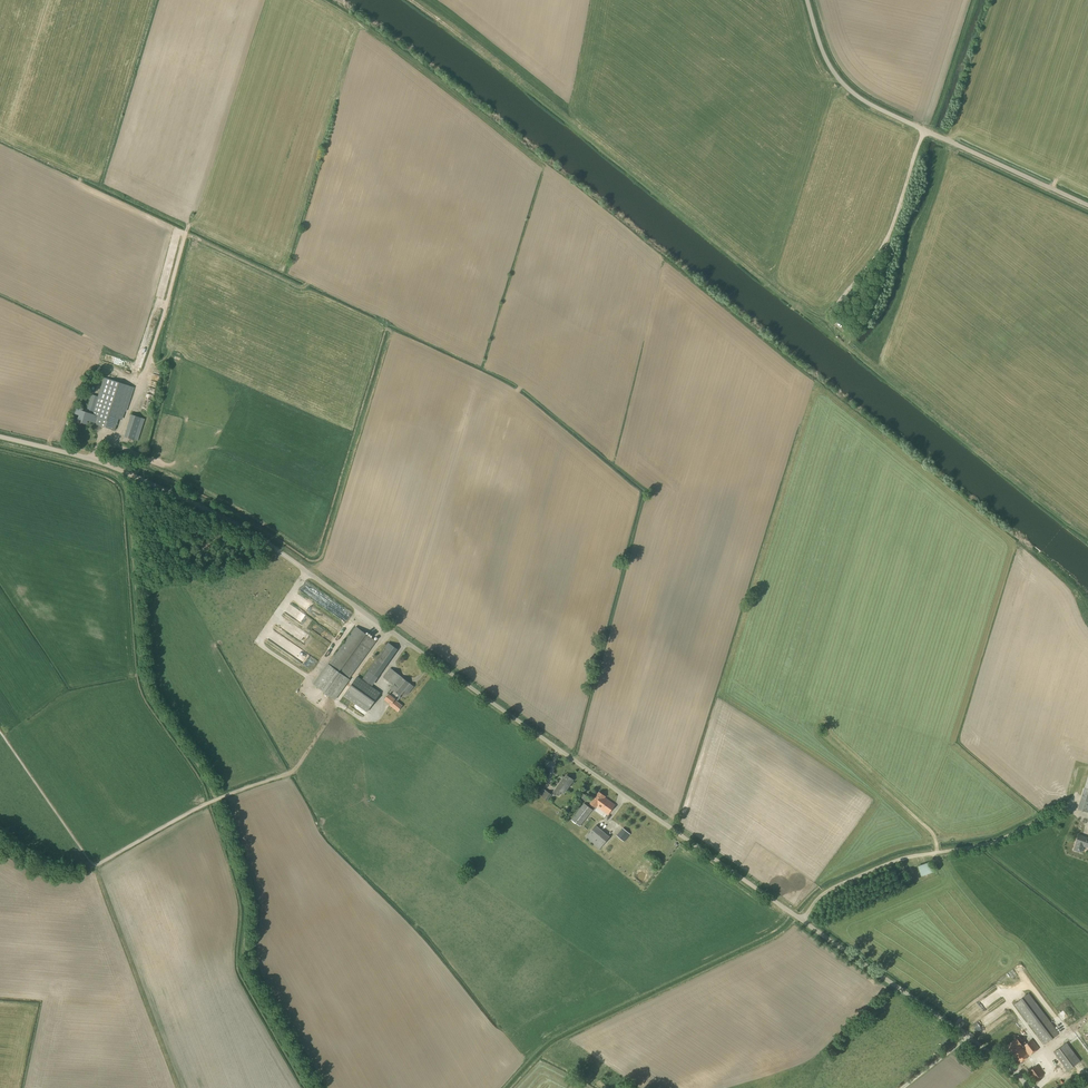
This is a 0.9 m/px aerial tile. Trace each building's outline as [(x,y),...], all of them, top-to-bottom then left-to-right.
[(126,412),(134,387),(104,378),(98,396),(92,394),(87,410),(93,412),(92,414),(82,411),(82,409),(77,407),(74,414),(79,415),(77,421),(86,424),(87,420),(96,423),(96,425),(114,430),(116,424),(118,419),(121,420),(124,411),(126,412)] [(130,414),(123,436),(134,439),(141,417),(130,414)] [(306,583),(302,589),(320,600),(322,597),(320,596),(322,593),(306,583)] [(285,626),(303,639),(307,633),(302,629),(301,630),(288,621),(285,626)] [(349,679),(376,641),(356,626),(329,664),(328,663),(313,684),(335,700),(350,679),(349,679)] [(314,658),(309,654),(304,661),(309,665),(314,658)] [(379,656),(377,659),(386,666),(388,663),(379,656)] [(408,694),(414,687),(390,668),(383,677),(393,685),(390,688),(394,691),(391,695),(389,694),(385,699),(391,704),(389,705),(398,712),(402,705),(395,700),(395,699),(398,695),(400,696),(405,691),(408,694)] [(380,692),(363,680),(360,677),(358,676),(347,690),(344,695),(366,712),(370,706),(380,692)] [(1084,787),(1077,809),(1087,813),(1087,774),(1084,787)] [(564,793),(573,780),(566,775),(562,781),(562,780),(553,792),(559,796),(562,792),(564,793)] [(547,791),(543,798),(547,801),(552,794),(547,791)] [(607,815),(615,805),(605,797),(605,796),(599,792),(590,804),(595,807),(596,807),(607,815)] [(580,827),(593,810),(584,803),(571,820),(580,827)] [(599,850),(610,837),(596,825),(585,838),(599,850)] [(624,842),(631,834),(623,828),(616,836),(624,842)] [(1078,835),(1075,843),(1073,850),(1082,853),(1084,846),(1087,847),(1087,838),(1078,835)] [(931,862),(920,866),(923,876),(935,873),(931,862)] [(1050,1021),(1029,993),(1014,1004),(1044,1044),(1059,1033),(1053,1025),(1054,1024),(1051,1020),(1050,1021)] [(1021,1044),(1016,1038),(1004,1048),(1009,1055),(1011,1054),(1019,1064),(1039,1048),(1032,1039),(1026,1043),(1025,1041),(1021,1044)] [(1080,1061),(1066,1042),(1053,1052),(1067,1071),(1080,1061)] [(1058,1064),(1053,1074),(1058,1076),(1062,1066),(1058,1064)] [(1034,1081),(1044,1074),(1037,1065),(1028,1072),(1034,1081)]
